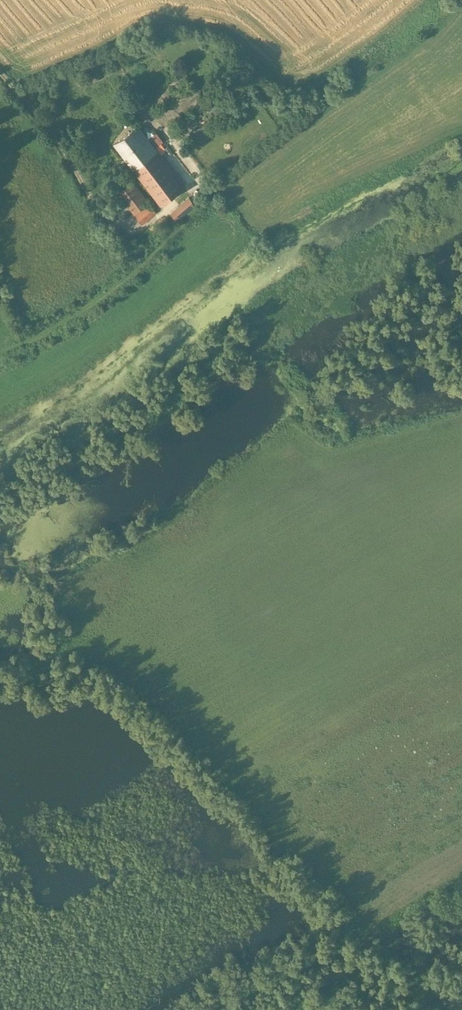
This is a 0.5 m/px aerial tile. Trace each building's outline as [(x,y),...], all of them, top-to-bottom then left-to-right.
[(161,204),(180,189),(185,186),(138,126),(115,144),(161,204)] [(134,214),(135,214),(150,202),(134,180),(118,192),(134,214)] [(178,221),(196,205),(189,196),(170,212),(178,221)] [(143,224),(157,213),(150,202),(135,214),(143,224)]
